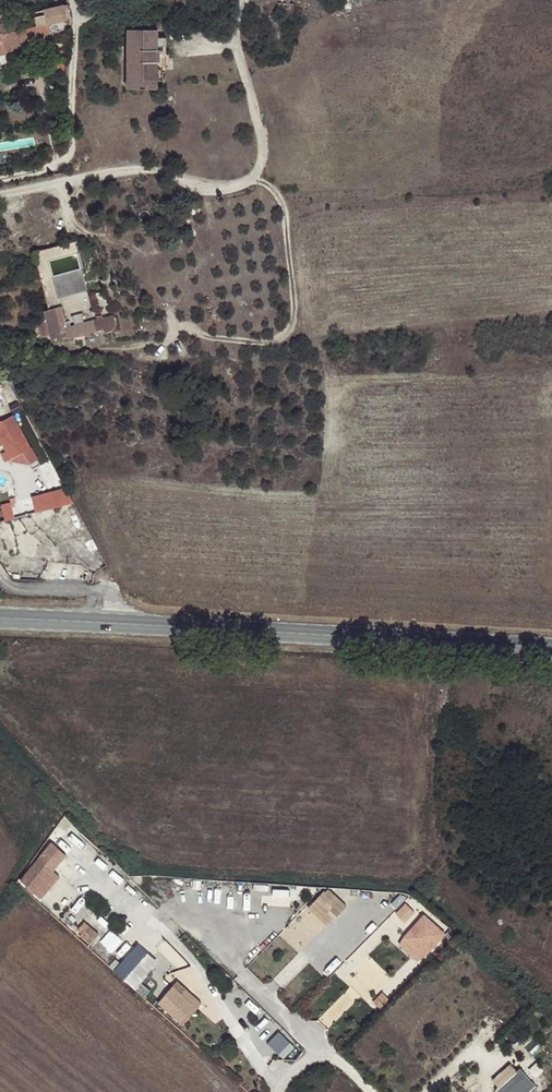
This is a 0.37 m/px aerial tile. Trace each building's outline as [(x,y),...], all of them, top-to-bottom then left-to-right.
[(68,20),(64,6),(43,11),(46,25),(68,20)] [(46,25),(16,32),(13,22),(0,26),(0,58),(5,57),(4,53),(51,42),(46,25)] [(127,29),(128,90),(157,90),(157,81),(158,39),(158,31),(127,29)] [(49,260),(77,253),(74,241),(33,252),(48,309),(43,311),(51,339),(67,335),(68,338),(97,330),(94,319),(66,326),(49,260)] [(10,458),(30,447),(13,415),(3,420),(0,420),(0,440),(10,458)] [(37,459),(30,447),(10,458),(13,461),(29,464),(37,459)] [(32,493),(35,510),(73,503),(70,486),(32,493)] [(9,498),(10,503),(28,499),(27,494),(9,498)] [(47,842),(35,856),(52,869),(63,855),(47,842)] [(15,881),(38,899),(58,875),(52,869),(35,856),(15,881)] [(325,925),(344,906),(327,887),(307,906),(325,925)] [(397,908),(407,898),(402,893),(392,903),(397,908)] [(416,911),(407,902),(397,912),(406,921),(416,911)] [(426,956),(446,933),(424,915),(405,938),(426,956)] [(86,942),(95,932),(80,920),(75,925),(76,926),(75,928),(78,931),(76,933),(86,942)] [(420,961),(426,956),(405,938),(401,946),(420,961)] [(116,970),(124,977),(142,957),(134,950),(116,970)] [(173,979),(169,984),(193,1006),(198,1001),(173,979)] [(154,1000),(179,1022),(193,1006),(169,984),(154,1000)] [(283,1056),(294,1045),(280,1031),(269,1041),(283,1056)] [(521,1066),(517,1070),(511,1063),(493,1079),(499,1086),(496,1089),(499,1091),(526,1091),(536,1083),(521,1066)]
